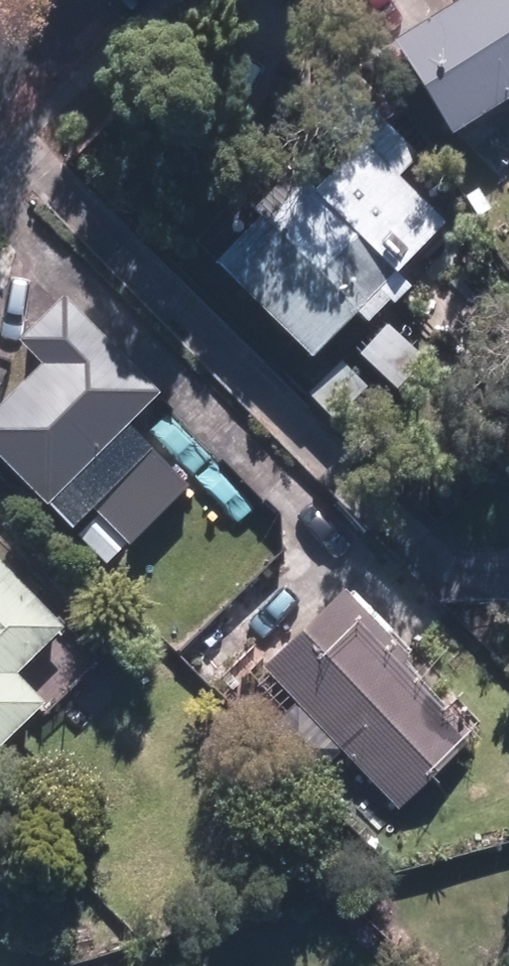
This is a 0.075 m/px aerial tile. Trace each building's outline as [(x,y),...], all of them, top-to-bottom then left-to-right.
[(406,34),(465,129),(508,102),(508,0),(461,0),(406,34)] [(228,262),(322,353),(451,221),(403,175),(424,154),(378,109),(228,262)] [(73,294),(27,338),(49,360),(0,407),(0,448),(51,501),(56,496),(81,521),(96,506),(158,446),(133,421),(166,389),(73,294)] [(428,358),(392,325),(367,352),(403,385),(428,358)] [(373,385),(345,359),(313,394),(341,420),(373,385)] [(133,543),(195,483),(159,445),(158,446),(96,506),(133,543)] [(0,546),(0,750),(54,698),(26,669),(74,622),(0,546)] [(325,749),(338,737),(399,803),(476,731),(403,654),(408,648),(346,584),(264,659),(269,665),(257,677),(325,749)]
